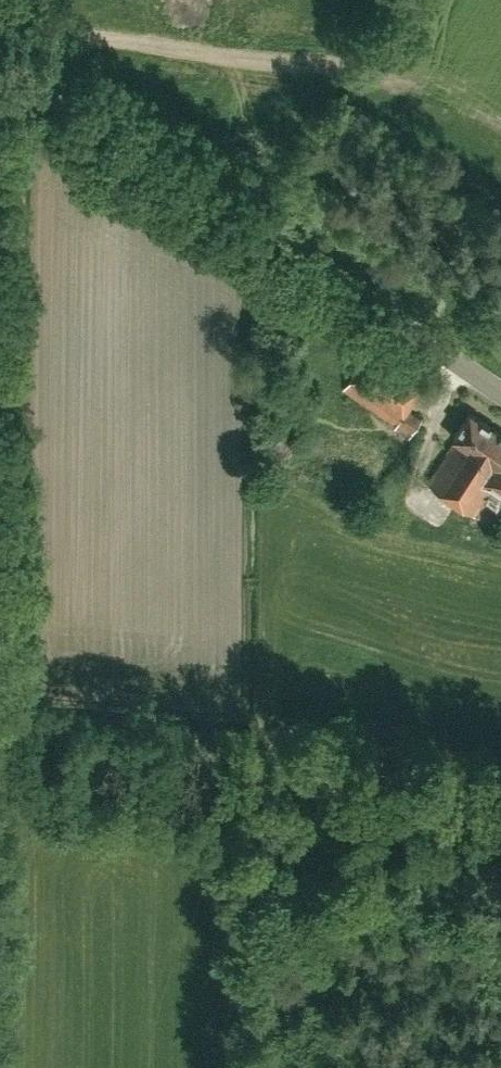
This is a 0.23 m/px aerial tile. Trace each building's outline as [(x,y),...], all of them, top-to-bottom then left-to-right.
[(370,350),(345,391),(412,433),(422,417),(407,408),(422,383),(370,350)] [(497,428),(471,410),(454,435),(457,437),(428,480),(474,512),(493,483),(500,489),(500,430),(497,428)]
